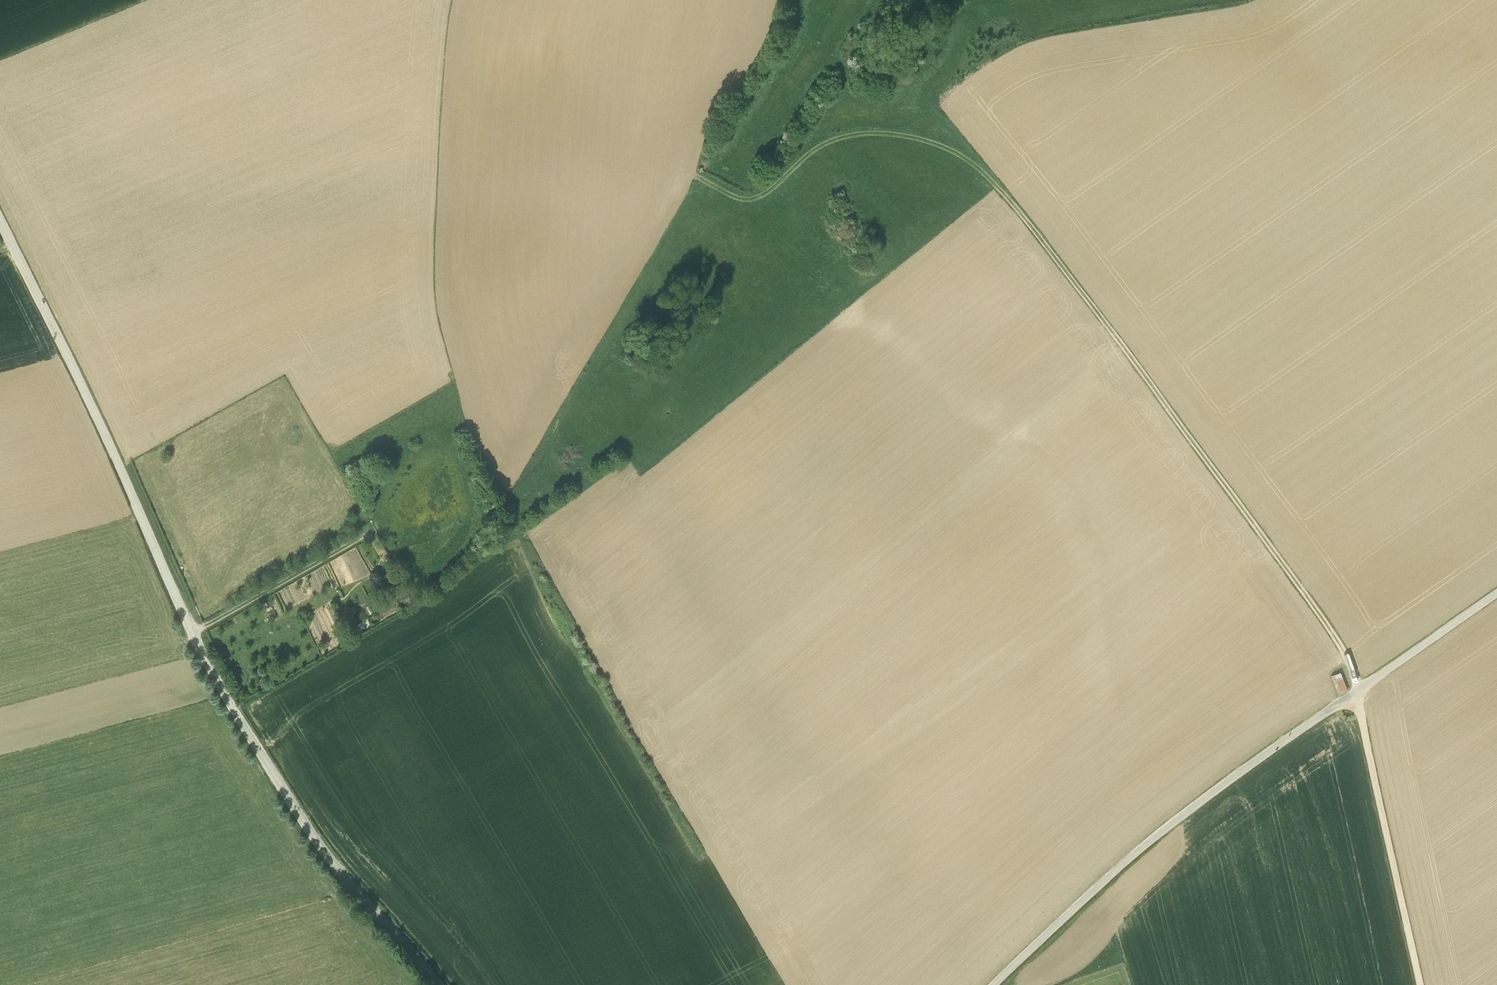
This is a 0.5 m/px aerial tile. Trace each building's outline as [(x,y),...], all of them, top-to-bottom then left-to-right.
[(1340,693),(1349,689),(1341,671),(1332,675),(1340,693)]
